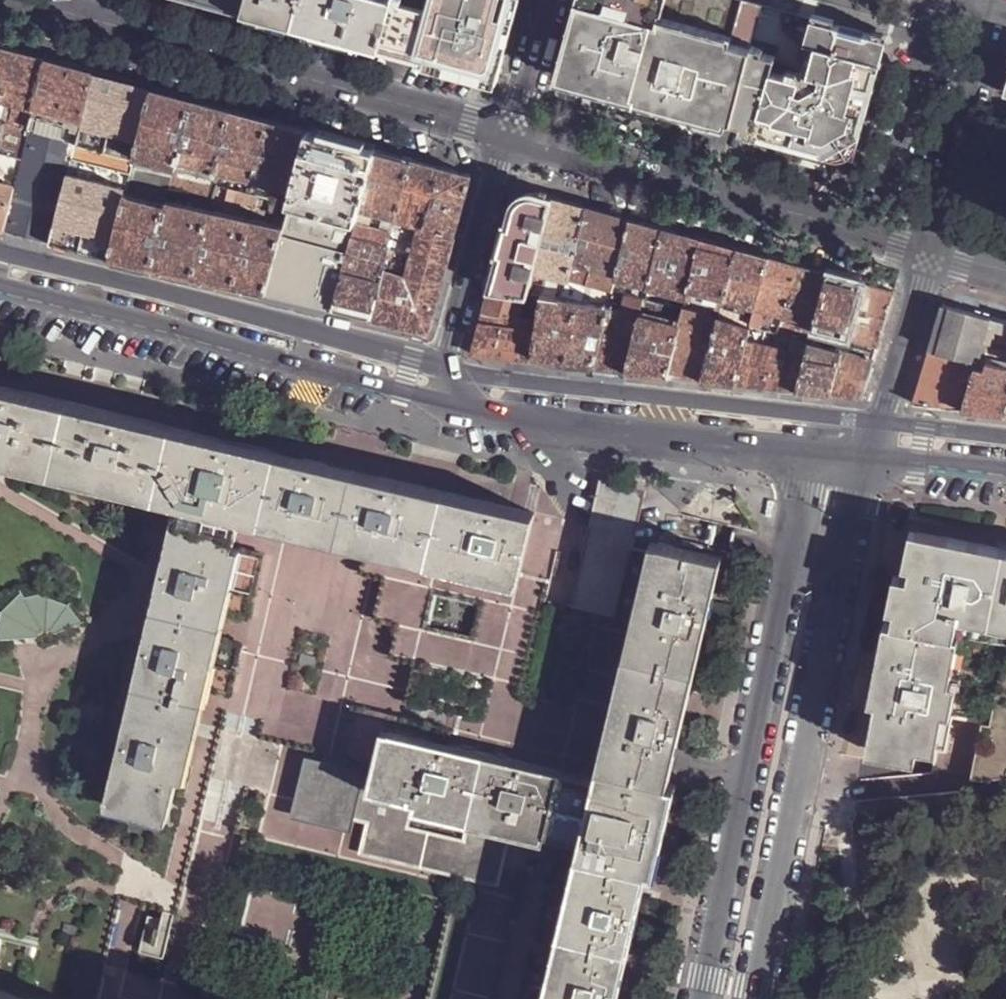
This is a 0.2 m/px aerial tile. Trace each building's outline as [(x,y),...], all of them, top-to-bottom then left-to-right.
[(245,11),(247,0),(206,0),(245,11)] [(295,25),(300,4),(301,0),(247,0),(245,11),(266,16),(295,25)] [(305,5),(300,4),(295,25),(339,37),(379,48),(392,0),(306,0),(305,5)] [(379,48),(440,65),(496,81),(518,0),(392,0),(379,48)] [(564,75),(602,85),(700,111),(736,121),(754,47),(735,40),(744,0),(583,0),(564,75)] [(891,37),(749,0),(744,0),(735,40),(754,47),(736,121),(774,130),(773,137),(813,148),(856,159),(891,37)] [(34,106),(46,57),(21,50),(0,45),(0,97),(15,101),(34,106)] [(70,64),(46,57),(34,106),(83,120),(95,71),(70,64)] [(123,78),(95,71),(83,120),(76,149),(134,165),(136,159),(153,87),(123,78)] [(153,87),(136,159),(176,167),(178,158),(194,98),(173,92),(153,87)] [(211,103),(194,98),(178,158),(212,166),(216,167),(217,168),(233,109),(211,103)] [(10,120),(29,125),(34,106),(15,101),(10,120)] [(76,149),(83,120),(34,106),(29,125),(22,156),(14,187),(4,229),(32,237),(52,242),(76,149)] [(250,113),(233,109),(217,168),(254,178),(271,119),(250,113)] [(287,123),(271,119),(254,178),(293,187),(304,146),(308,129),(287,123)] [(10,120),(6,126),(0,145),(0,151),(22,156),(29,125),(10,120)] [(342,139),(308,129),(304,146),(372,165),(377,148),(353,142),(342,139)] [(372,165),(304,146),(293,187),(292,191),(290,201),(358,219),(361,206),(372,165)] [(393,153),(377,148),(372,165),(361,206),(375,209),(384,212),(397,216),(413,158),(393,153)] [(134,167),(134,165),(76,149),(52,242),(85,251),(111,258),(127,193),(129,188),(134,167)] [(14,187),(22,156),(0,151),(0,183),(14,187)] [(440,166),(413,158),(397,216),(415,220),(422,223),(455,232),(472,174),(440,166)] [(175,176),(134,167),(129,188),(134,189),(148,193),(163,197),(170,199),(172,189),(175,176)] [(181,176),(175,174),(175,176),(172,189),(191,194),(194,178),(181,176)] [(191,194),(214,199),(215,192),(211,191),(213,182),(194,178),(191,194)] [(238,183),(227,180),(225,186),(230,187),(236,189),(238,183)] [(214,199),(227,201),(230,187),(225,186),(213,182),(211,191),(215,192),(214,199)] [(4,229),(14,187),(0,183),(0,228),(4,229)] [(227,201),(254,207),(257,194),(255,194),(250,192),(246,191),(236,189),(230,187),(227,201)] [(283,201),(289,203),(290,201),(292,191),(287,189),(283,201)] [(553,195),(536,190),(514,204),(491,288),(525,293),(527,293),(534,269),(553,195)] [(135,264),(153,268),(168,205),(162,203),(147,199),(133,197),(130,195),(127,193),(111,258),(135,264)] [(147,199),(162,203),(163,197),(148,193),(147,199)] [(257,194),(254,207),(286,214),(289,203),(283,201),(257,194)] [(569,199),(553,195),(534,269),(568,277),(571,265),(573,257),(587,204),(569,199)] [(176,273),(194,277),(212,209),(170,199),(168,205),(153,268),(176,273)] [(357,223),(358,219),(290,201),(289,203),(286,214),(283,225),(265,292),(301,301),(333,309),(357,223)] [(608,210),(587,204),(573,257),(618,271),(632,217),(608,210)] [(358,219),(357,223),(370,227),(375,209),(361,206),(358,219)] [(217,283),(235,287),(252,218),(212,209),(194,277),(217,283)] [(395,225),(397,216),(384,212),(380,229),(393,233),(395,225)] [(415,220),(397,216),(395,225),(412,230),(415,220)] [(647,221),(632,217),(618,271),(617,276),(649,285),(664,226),(647,221)] [(253,291),(265,294),(265,292),(283,225),(252,218),(235,287),(253,291)] [(422,223),(415,220),(412,230),(395,225),(393,233),(382,272),(407,278),(412,263),(405,261),(407,255),(413,257),(422,223)] [(355,315),(370,318),(382,272),(393,233),(380,229),(370,227),(357,223),(333,309),(355,315)] [(428,333),(455,232),(422,223),(413,257),(412,263),(407,278),(382,272),(370,318),(402,326),(428,333)] [(683,231),(664,226),(649,285),(687,296),(689,288),(702,236),(683,231)] [(718,241),(702,236),(689,288),(725,298),(738,246),(718,241)] [(753,250),(738,246),(725,298),(740,303),(746,304),(756,307),(769,255),(753,250)] [(783,259),(769,255),(756,307),(815,323),(829,272),(812,267),(783,259)] [(617,278),(571,265),(568,277),(614,289),(617,278)] [(845,276),(829,272),(815,323),(847,333),(861,280),(845,276)] [(876,285),(861,280),(847,333),(867,339),(864,349),(854,345),(850,352),(842,350),(831,393),(851,395),(864,397),(895,290),(876,285)] [(565,287),(539,283),(537,295),(542,295),(558,298),(559,296),(565,287)] [(524,360),(532,360),(538,319),(518,316),(525,293),(491,288),(472,354),(491,356),(524,360)] [(725,298),(689,288),(687,296),(684,308),(720,317),(722,308),(725,298)] [(614,289),(610,305),(615,306),(619,291),(614,289)] [(628,293),(624,308),(642,313),(643,309),(646,298),(628,293)] [(568,364),(594,367),(610,305),(559,296),(558,298),(542,295),(541,302),(538,319),(532,360),(568,364)] [(684,308),(646,298),(643,309),(681,319),(684,308)] [(944,304),(930,349),(978,360),(979,360),(980,355),(985,340),(992,318),(944,304)] [(614,369),(627,371),(642,313),(624,308),(615,306),(610,305),(594,367),(614,369)] [(813,328),(815,323),(756,307),(753,317),(752,322),(762,325),(796,334),(811,338),(812,336),(813,328)] [(689,377),(704,379),(720,317),(684,308),(681,319),(680,324),(668,375),(689,377)] [(651,373),(668,375),(680,324),(642,313),(627,371),(651,373)] [(723,381),(737,383),(748,339),(751,327),(720,317),(704,379),(723,381)] [(985,340),(1005,346),(1005,322),(992,318),(985,340)] [(748,339),(758,341),(762,325),(752,322),(751,327),(748,339)] [(818,338),(820,329),(813,328),(812,336),(818,338)] [(794,344),(792,349),(807,352),(810,341),(811,338),(796,334),(794,344)] [(771,386),(798,389),(807,352),(792,349),(788,348),(758,341),(748,339),(737,383),(771,386)] [(818,392),(831,393),(842,350),(810,341),(807,352),(798,389),(818,392)] [(930,349),(915,403),(964,408),(976,367),(978,360),(930,349)] [(1005,413),(1005,367),(986,362),(984,369),(976,367),(964,408),(986,411),(1005,413)] [(6,454),(158,490),(174,426),(134,417),(62,400),(0,385),(0,452),(6,454)] [(174,426),(158,490),(179,494),(244,509),(292,522),(363,537),(523,575),(537,512),(514,507),(367,473),(321,462),(307,459),(290,455),(174,426)] [(646,490),(602,480),(595,508),(573,606),(578,607),(594,539),(633,548),(640,517),(646,490)] [(146,806),(170,812),(186,747),(200,688),(212,639),(219,610),(235,547),(241,522),(244,509),(179,494),(176,507),(107,797),(146,806)] [(939,747),(938,752),(942,753),(939,772),(971,776),(991,780),(1005,778),(1005,546),(920,529),(911,574),(904,573),(869,742),(906,753),(908,741),(939,747)] [(398,625),(390,657),(416,663),(407,702),(489,721),(523,575),(363,537),(355,573),(384,579),(374,620),(398,625)] [(602,779),(586,843),(549,998),(618,998),(724,553),(660,539),(657,553),(640,621),(602,779)] [(657,553),(633,548),(594,539),(578,607),(640,621),(657,553)] [(267,555),(235,547),(219,610),(251,618),(267,555)] [(53,633),(77,624),(65,609),(48,603),(48,598),(27,602),(24,597),(7,614),(1,612),(0,617),(0,638),(23,638),(37,637),(38,633),(43,629),(49,629),(53,633)] [(244,647),(212,639),(200,688),(232,696),(244,647)] [(341,763),(367,769),(355,820),(526,859),(494,998),(549,998),(586,843),(374,794),(388,730),(439,742),(443,726),(354,705),(341,763)] [(439,742),(388,730),(374,794),(586,843),(602,779),(439,742)] [(919,748),(938,752),(939,747),(908,741),(906,753),(917,756),(919,748)] [(219,755),(186,747),(170,812),(146,806),(141,826),(182,835),(199,840),(203,821),(219,755)] [(296,806),(355,820),(367,769),(341,763),(308,755),(296,806)] [(246,794),(244,805),(237,832),(246,835),(480,888),(454,998),(494,998),(526,859),(355,820),(296,806),(246,794)] [(480,888),(246,835),(240,857),(451,906),(429,998),(454,998),(480,888)] [(123,899),(128,880),(94,872),(63,998),(99,998),(123,899)] [(16,993),(0,989),(0,998),(42,998),(16,993)]
